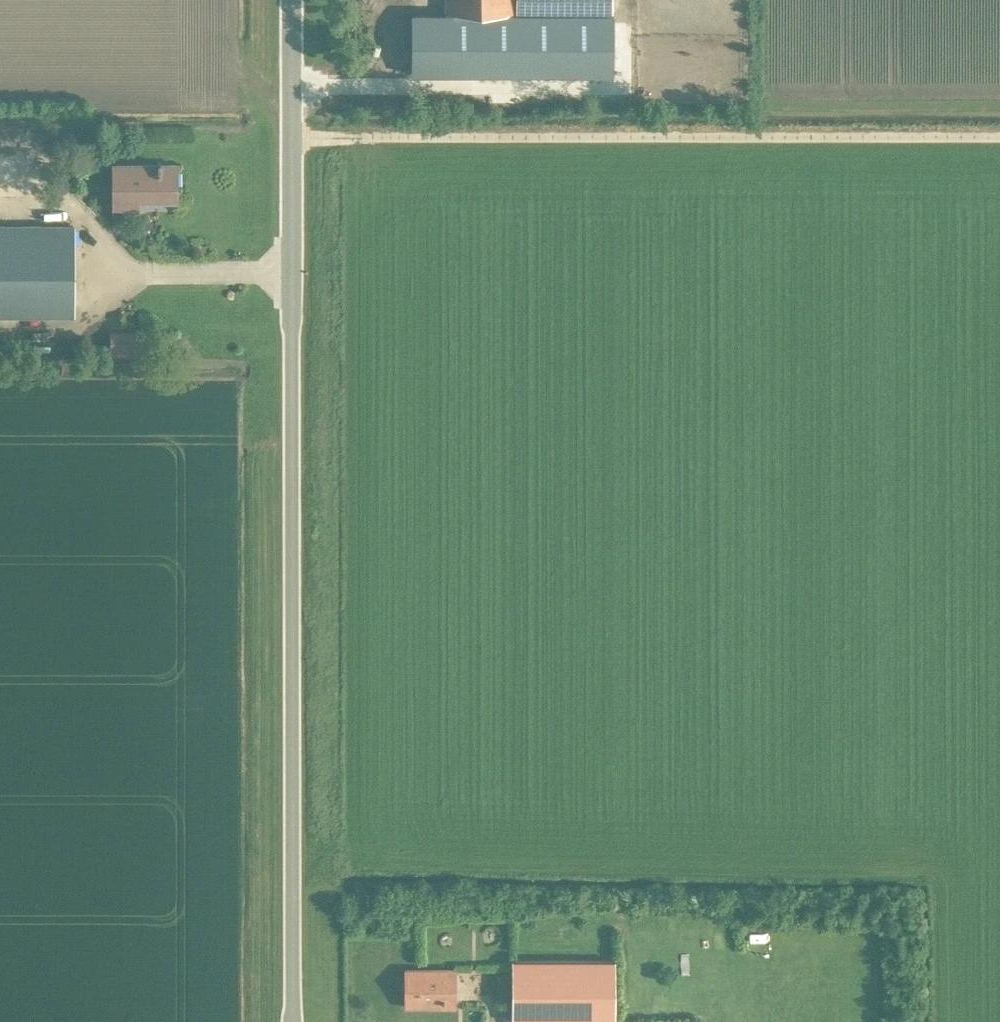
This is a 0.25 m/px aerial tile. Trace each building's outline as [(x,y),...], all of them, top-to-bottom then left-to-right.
[(445,13),(514,13),(514,0),(445,0),(445,13)] [(514,13),(612,13),(612,0),(514,0),(514,13)] [(606,13),(405,13),(405,73),(606,73),(606,13)] [(177,201),(177,165),(160,165),(160,163),(157,163),(157,165),(112,165),(112,209),(137,209),(137,201),(177,201)] [(72,227),(0,227),(0,316),(72,316),(72,227)] [(116,349),(134,350),(134,336),(116,336),(116,349)] [(615,959),(513,958),(512,1021),(615,1021),(615,959)] [(454,1008),(454,971),(405,970),(405,1007),(454,1008)]
